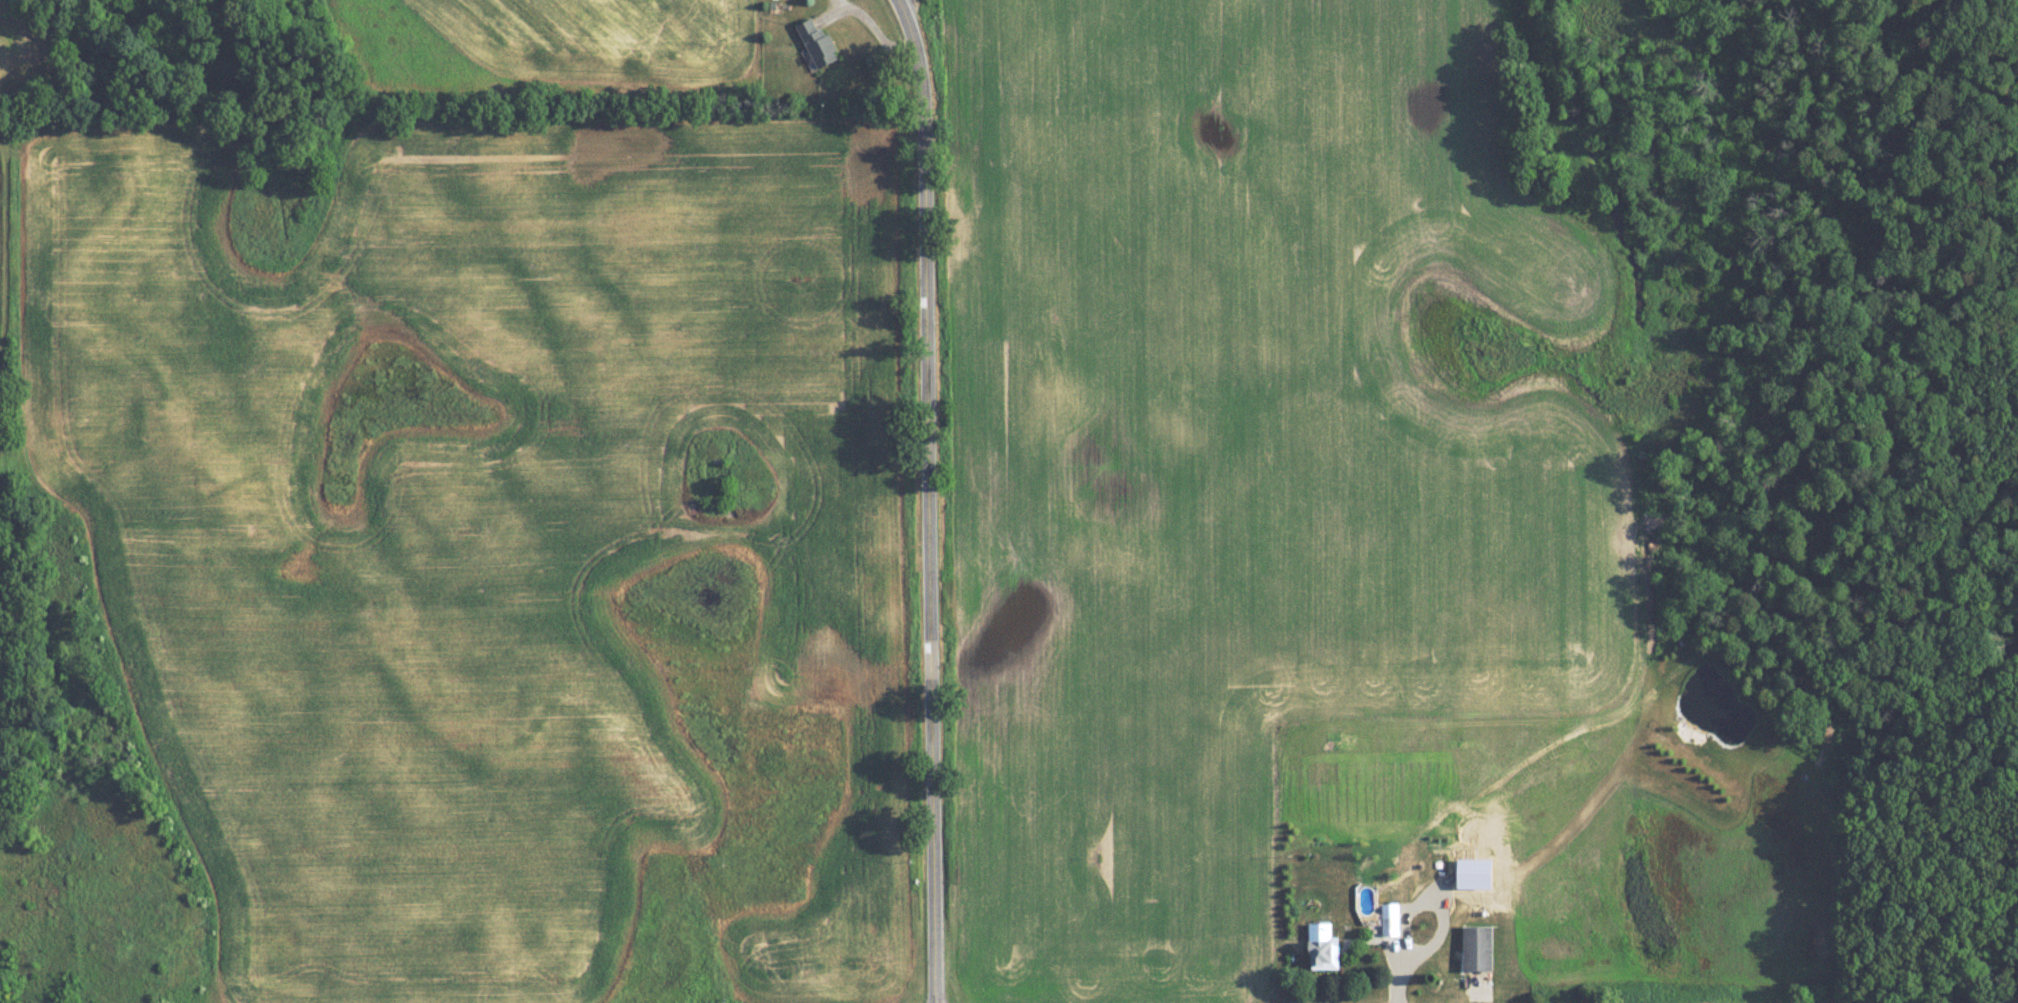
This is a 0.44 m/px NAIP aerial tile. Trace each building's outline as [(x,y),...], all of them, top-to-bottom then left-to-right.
[(818,71),(838,62),(818,17),(798,26),(818,71)] [(1376,894),(1363,894),(1363,909),(1376,909),(1376,894)] [(1381,905),(1381,937),(1399,937),(1399,905),(1381,905)] [(1435,935),(1435,913),(1416,913),(1416,935),(1435,935)] [(1498,927),(1465,927),(1465,972),(1498,972),(1498,927)] [(1335,943),(1312,943),(1312,971),(1335,971),(1335,943)]
